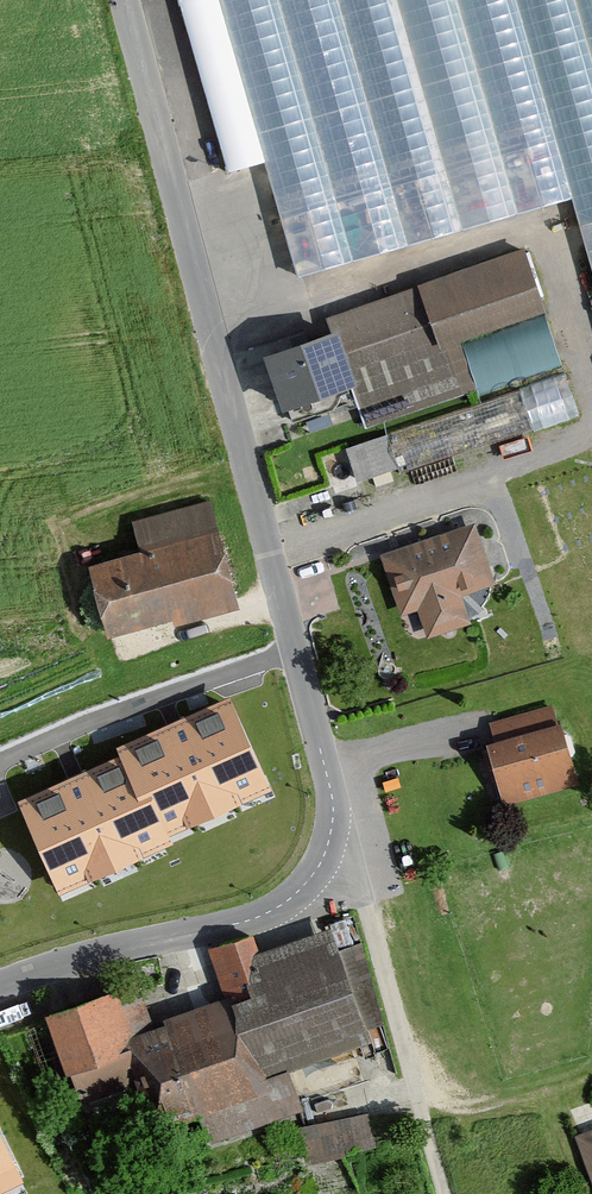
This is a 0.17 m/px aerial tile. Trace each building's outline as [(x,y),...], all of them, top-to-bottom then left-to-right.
[(231,165),(275,155),(278,167),(269,169),(291,265),(591,197),(591,0),(194,0),(231,165)] [(533,253),(419,288),(456,395),(479,388),(465,344),(552,317),(533,253)] [(358,396),(368,425),(456,395),(419,288),(332,321),(338,339),(358,396)] [(338,339),(271,361),(290,418),(358,396),(338,339)] [(490,394),(504,433),(581,405),(567,366),(490,394)] [(350,441),(362,474),(397,461),(385,428),(350,441)] [(239,611),(212,506),(132,526),(141,560),(96,571),(114,642),(239,611)] [(478,532),(384,560),(402,622),(417,618),(423,641),(472,626),(464,601),(496,591),(478,532)] [(265,789),(227,704),(123,751),(127,759),(24,805),(62,889),(166,842),(163,835),(265,789)] [(567,731),(491,752),(507,811),(584,790),(567,731)] [(154,1033),(196,1145),(296,1113),(280,1068),(366,1040),(330,935),(258,959),(250,943),(213,954),(229,1007),(154,1033)] [(134,989),(51,1021),(84,1107),(167,1075),(154,1033),(134,989)] [(373,1102),(313,1120),(324,1156),(384,1138),(373,1102)] [(577,1140),(591,1180),(591,1135),(577,1140)] [(0,1145),(0,1191),(18,1182),(0,1145)]
